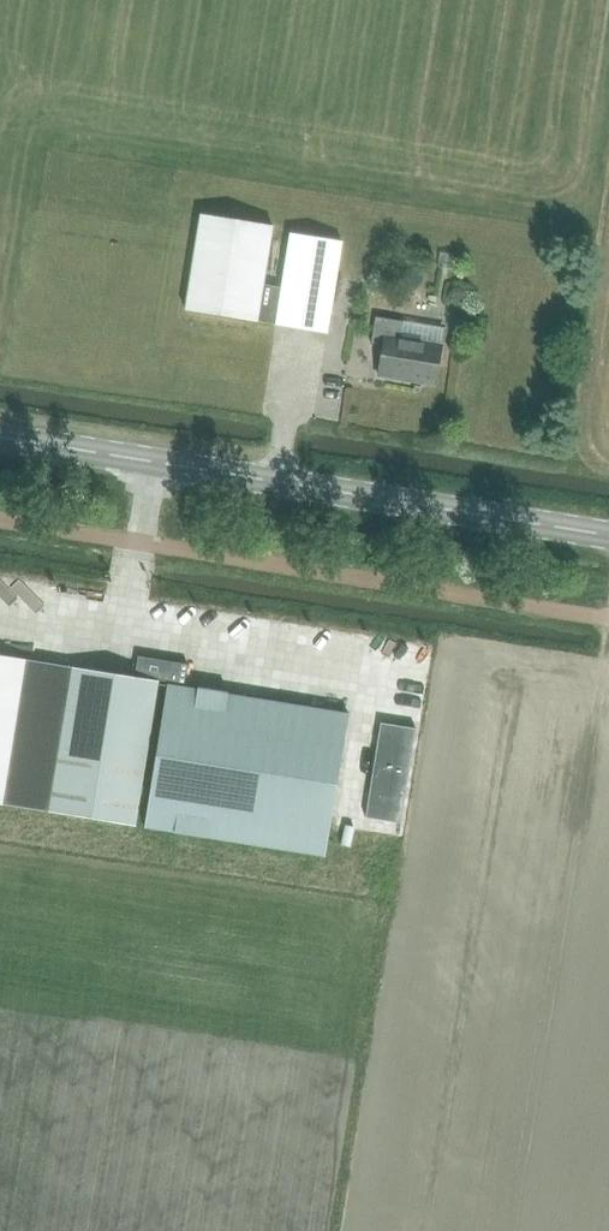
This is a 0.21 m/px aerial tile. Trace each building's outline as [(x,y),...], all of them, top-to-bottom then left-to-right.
[(291,233),(282,287),(264,285),(273,226),(201,215),(186,311),(277,324),(277,325),(326,332),(340,241),(291,233)] [(387,300),(385,319),(408,322),(410,303),(387,300)] [(395,368),(393,379),(435,386),(442,346),(401,340),(404,323),(376,318),(371,345),(384,347),(380,366),(395,368)] [(456,335),(446,333),(443,346),(454,348),(456,335)] [(184,684),(188,664),(138,656),(135,676),(184,684)] [(71,670),(0,658),(0,803),(137,825),(159,684),(71,670)] [(144,828),(323,857),(347,714),(167,685),(144,828)] [(365,818),(401,824),(416,729),(380,723),(365,818)]
